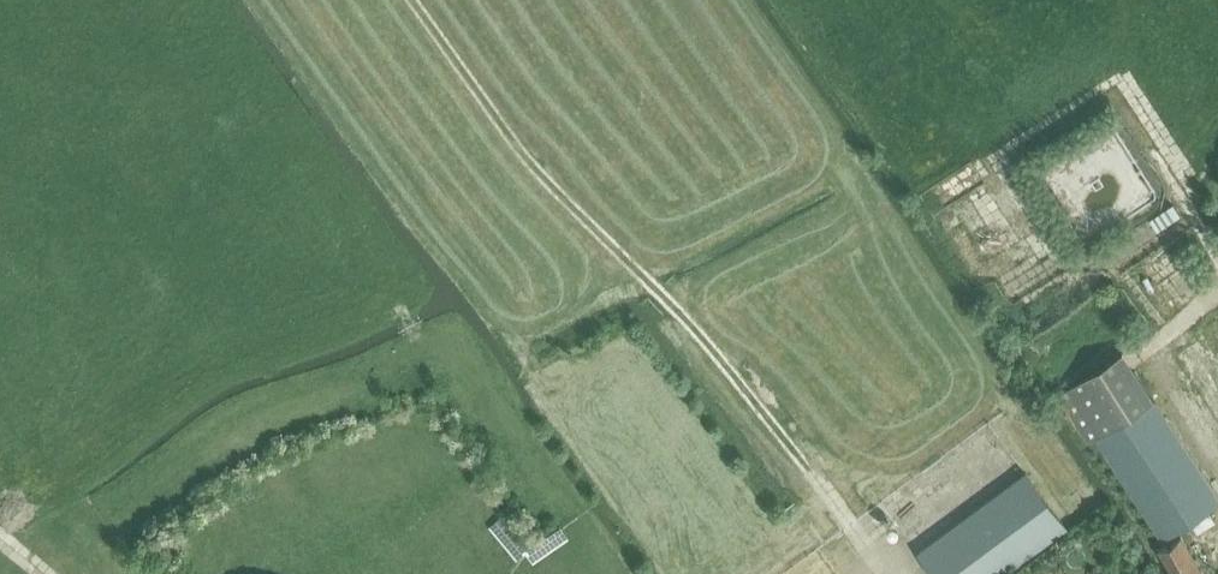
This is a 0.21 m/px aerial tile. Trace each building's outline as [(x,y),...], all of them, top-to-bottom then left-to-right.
[(1157,403),(1125,355),(1061,397),(1092,445),(1099,440),(1165,542),(1217,508),(1217,497),(1157,403)] [(1067,528),(1029,475),(921,553),(936,573),(1003,573),(1067,528)] [(1192,553),(1183,537),(1159,550),(1173,573),(1203,573),(1204,573),(1192,553)]
